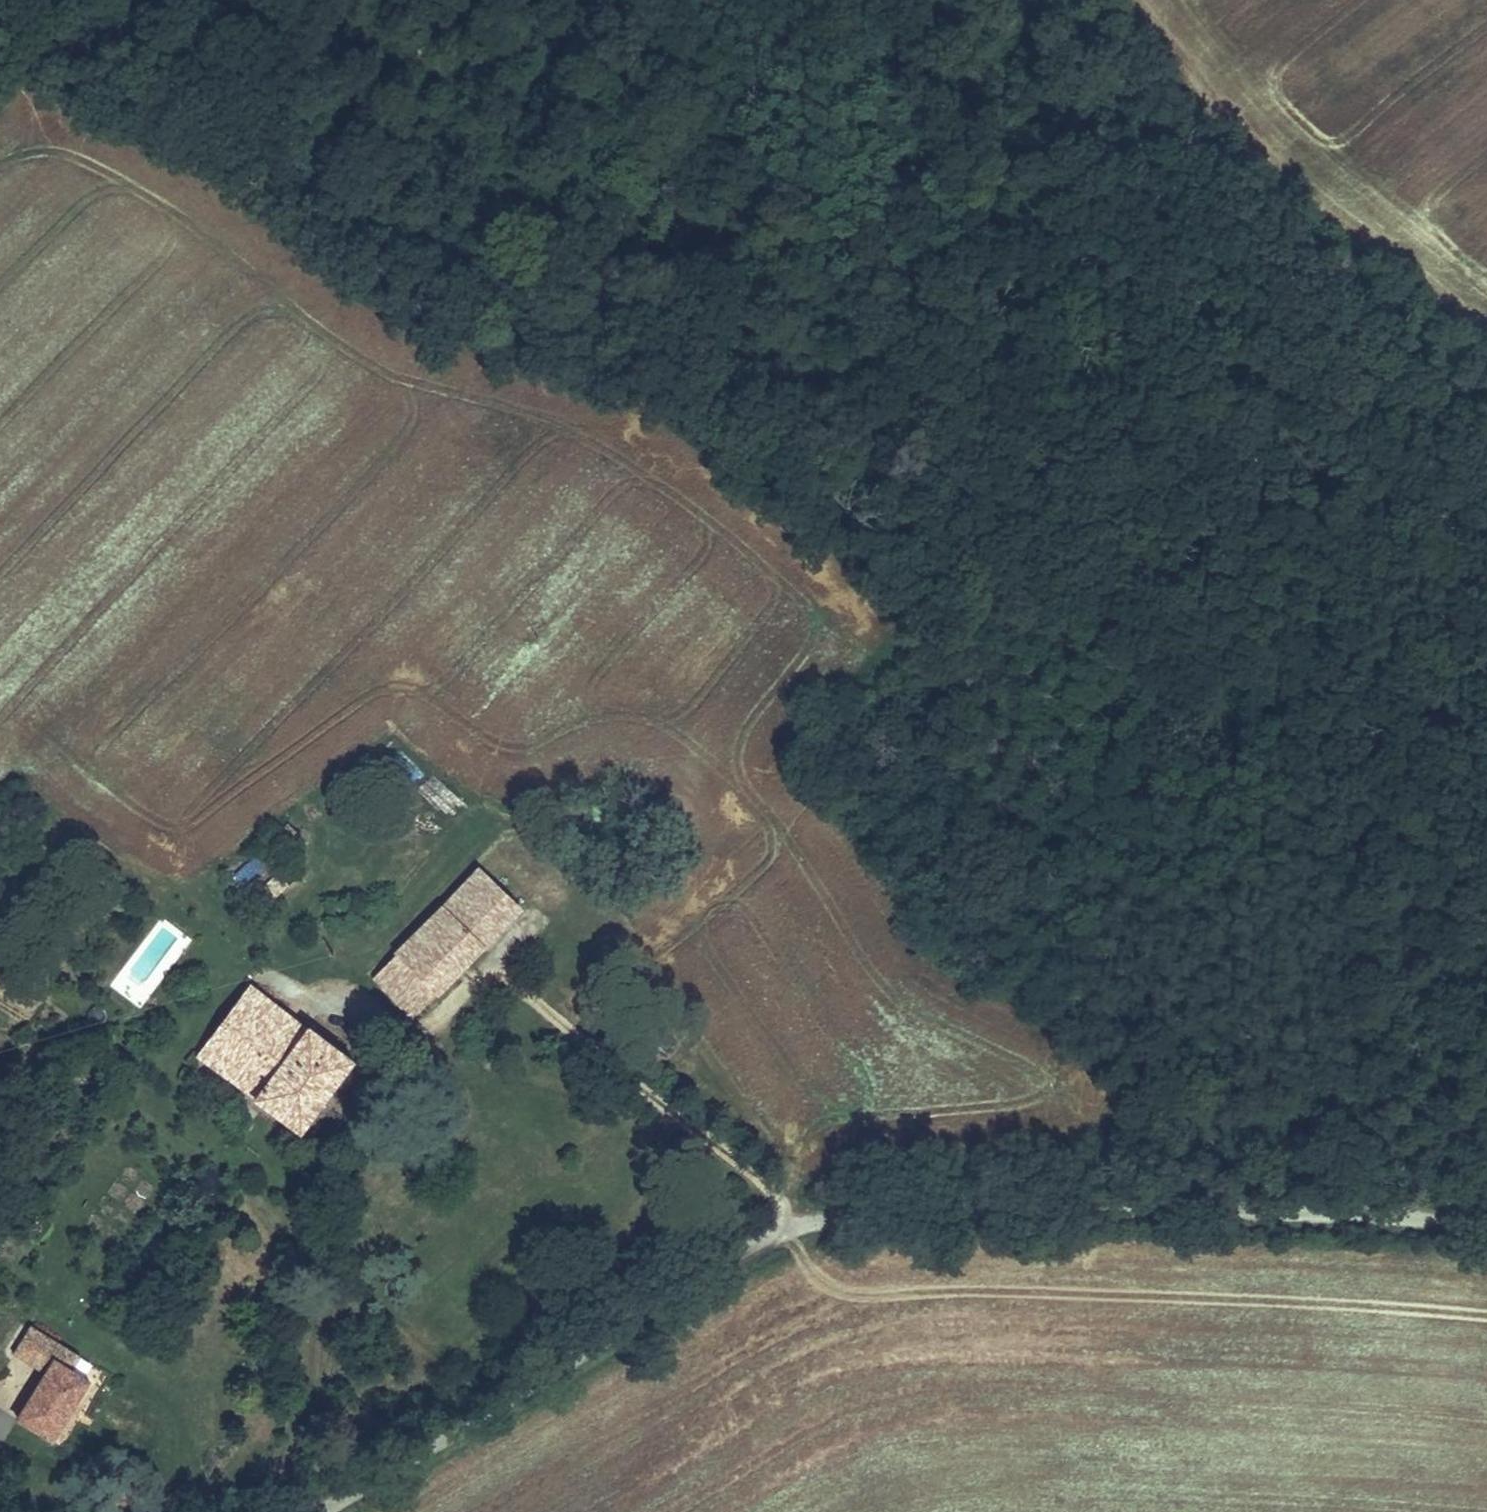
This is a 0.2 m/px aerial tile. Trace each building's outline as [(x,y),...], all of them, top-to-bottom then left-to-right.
[(279,824),(247,864),(288,898),(309,872),(296,860),(306,848),(279,824)] [(477,870),(440,907),(483,950),(520,912),(477,870)] [(483,950),(440,907),(370,978),(413,1020),(483,950)] [(246,987),(192,1060),(297,1138),(352,1064),(246,987)] [(92,1364),(62,1339),(42,1364),(71,1387),(37,1429),(69,1455),(113,1401),(96,1387),(82,1376),(92,1364)] [(106,1375),(92,1364),(82,1376),(96,1387),(106,1375)]
